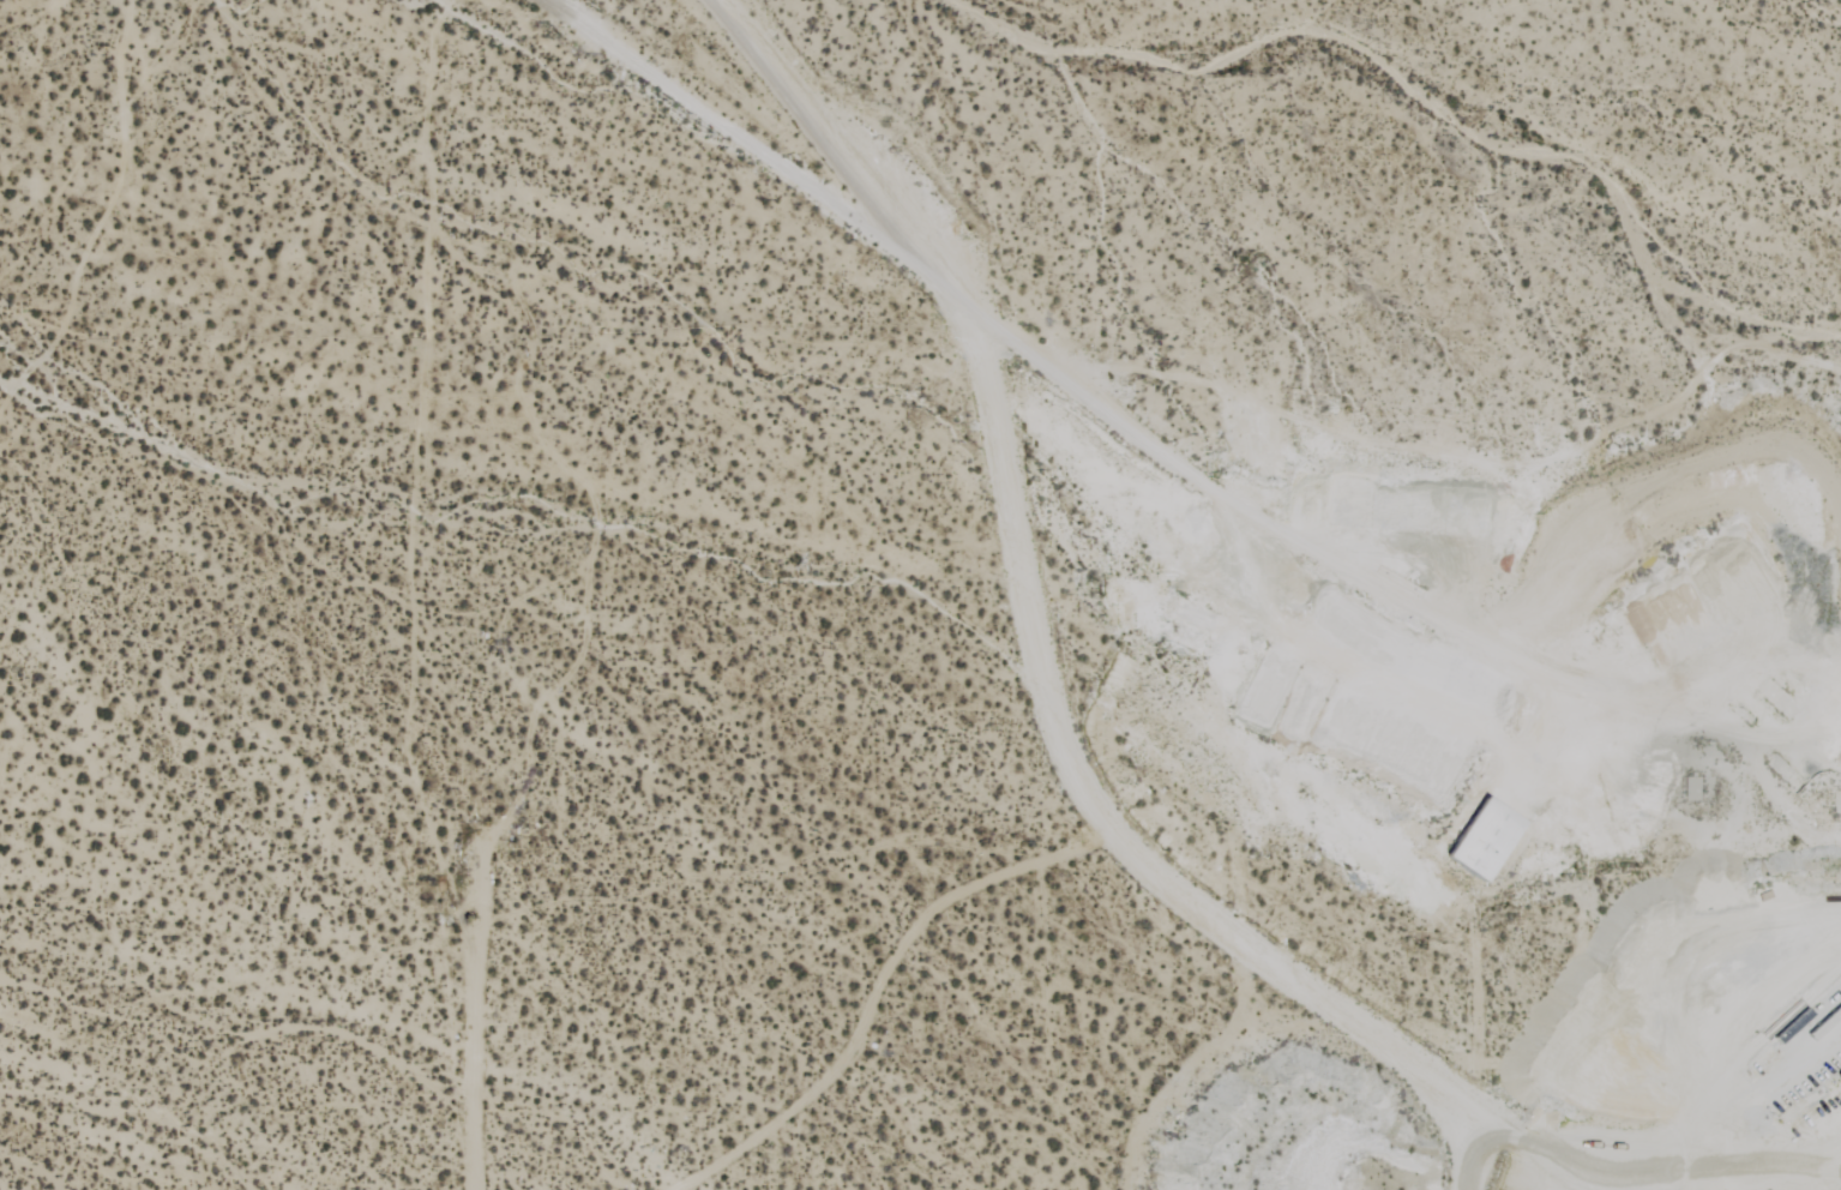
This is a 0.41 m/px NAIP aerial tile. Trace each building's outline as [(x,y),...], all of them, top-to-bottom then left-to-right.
[(1523,820),(1483,796),(1445,859),(1486,883),(1523,820)]
